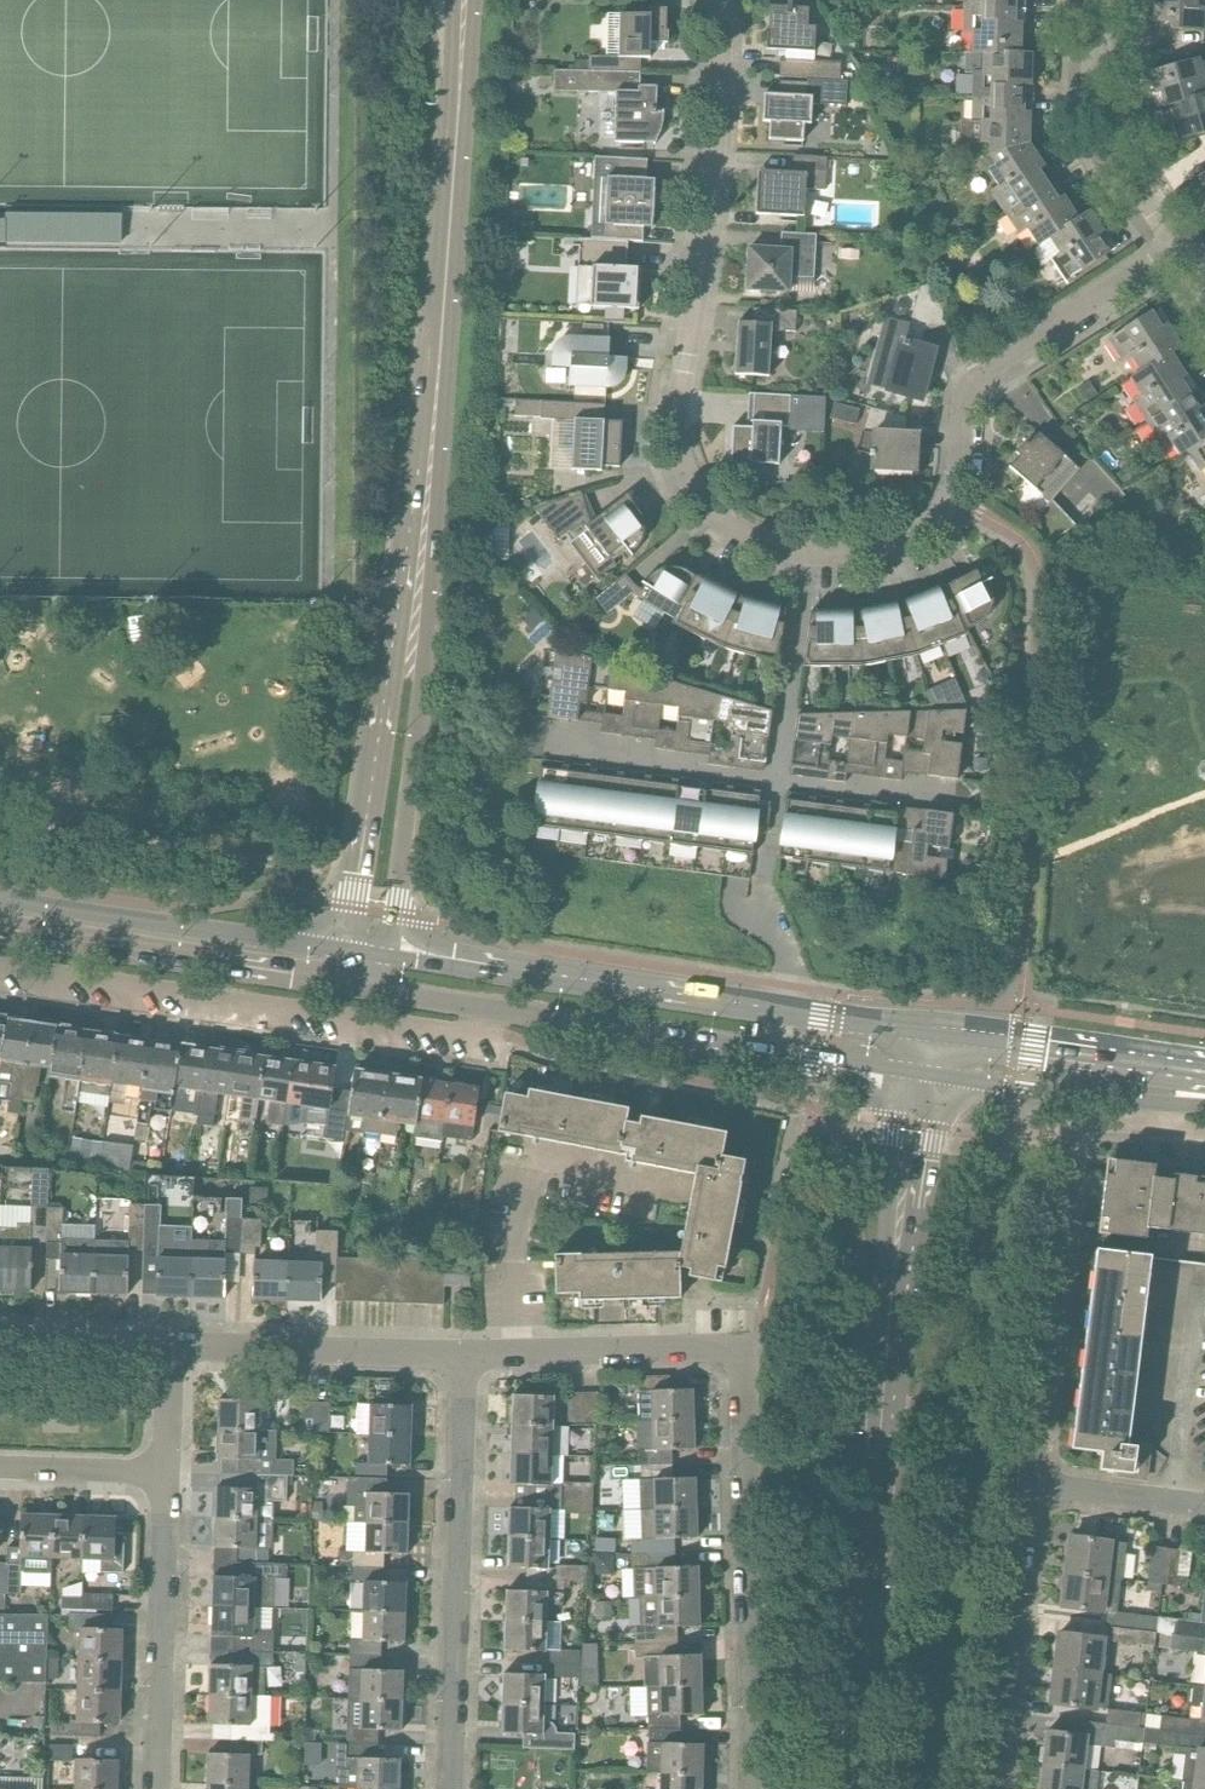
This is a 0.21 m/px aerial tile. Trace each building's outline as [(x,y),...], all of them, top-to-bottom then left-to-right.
[(1015,10),(1016,0),(964,0),(964,8),(1015,10)] [(1204,31),(1204,0),(1154,0),(1153,22),(1171,23),(1171,30),(1204,31)] [(793,8),(793,2),(789,2),(788,8),(771,7),(770,33),(768,33),(767,50),(787,51),(787,58),(781,58),(780,77),(841,81),(842,62),(815,60),(817,27),(809,27),(810,9),(793,8)] [(984,53),(1021,54),(1022,23),(1015,23),(1015,10),(964,8),(963,33),(973,33),(972,53),(984,53)] [(641,73),(641,59),(651,59),(652,43),(668,43),(669,31),(667,31),(668,9),(651,9),(651,15),(622,14),(621,58),(590,57),(590,71),(641,73)] [(973,98),(1024,99),(1024,85),(1031,85),(1032,54),(1021,54),(984,53),(983,73),(974,73),(973,98)] [(1204,97),(1204,74),(1201,59),(1149,73),(1155,93),(1161,92),(1165,107),(1174,104),(1204,97)] [(665,113),(657,113),(658,87),(641,87),(641,73),(590,71),(556,71),(556,92),(617,93),(616,143),(655,144),(654,144),(656,145),(662,131),(664,121),(665,113)] [(807,97),(765,94),(764,122),(771,122),(770,140),(804,142),(805,124),(812,125),(814,98),(827,99),(828,84),(808,83),(807,97)] [(1204,133),(1204,97),(1174,104),(1178,119),(1171,120),(1177,141),(1204,133)] [(990,144),(1029,143),(1030,112),(1023,112),(1024,99),(973,98),(972,123),(982,123),(981,143),(990,144)] [(1005,213),(1049,185),(1039,170),(1045,167),(1029,143),(990,144),(989,155),(996,165),(989,170),(1000,187),(992,192),(1005,213)] [(793,173),(759,171),(757,215),(805,217),(807,190),(826,191),(828,158),(794,156),(793,173)] [(614,241),(629,241),(644,242),(644,228),(654,228),(656,180),(647,179),(648,160),(617,158),(617,178),(608,177),(605,226),(614,226),(614,241)] [(1050,239),(1079,219),(1064,197),(1059,200),(1049,185),(1005,213),(1019,234),(1027,229),(1039,246),(1050,239)] [(1079,219),(1050,239),(1061,255),(1053,260),(1067,281),(1110,253),(1100,238),(1105,234),(1090,211),(1079,219)] [(534,223),(509,222),(508,232),(534,234),(534,223)] [(750,248),(748,290),(790,292),(790,277),(815,279),(817,235),(782,233),(781,250),(750,248)] [(629,241),(614,241),(580,239),(579,267),(593,268),(591,307),(640,310),(642,269),(628,268),(629,241)] [(891,386),(893,387),(892,393),(923,401),(936,349),(922,346),(926,332),(948,324),(935,283),(921,288),(909,326),(891,322),(878,371),(884,373),(883,374),(884,375),(884,377),(885,380),(886,382),(887,383),(889,385),(891,386)] [(797,333),(798,311),(754,309),(754,323),(739,322),(736,375),(770,377),(773,331),(797,333)] [(1141,372),(1173,355),(1184,348),(1168,324),(1162,328),(1152,312),(1109,340),(1123,362),(1131,356),(1141,372)] [(625,374),(626,371),(627,358),(609,357),(610,339),(572,336),(568,337),(565,338),(561,340),(558,343),(556,346),(554,349),(553,353),(552,366),(570,367),(569,386),(607,388),(610,388),(613,387),(616,386),(619,384),(621,382),(622,381),(624,378),(625,377),(625,374)] [(1148,422),(1190,395),(1181,379),(1186,376),(1173,355),(1141,372),(1131,379),(1143,397),(1135,402),(1148,422)] [(733,426),(731,465),(752,466),(752,464),(780,465),(782,427),(790,428),(792,396),(755,394),(753,427),(733,426)] [(1204,438),(1204,406),(1200,410),(1190,395),(1148,422),(1162,444),(1170,439),(1180,455),(1188,450),(1204,438)] [(606,405),(516,400),(515,416),(541,418),(541,419),(575,421),(572,470),(602,472),(603,467),(620,468),(623,422),(605,422),(606,405)] [(831,417),(856,424),(860,409),(834,403),(831,417)] [(870,407),(859,452),(871,455),(871,456),(874,456),(873,469),(917,471),(919,434),(907,434),(908,417),(870,407)] [(1030,445),(1027,442),(1017,453),(1020,456),(1010,467),(1043,496),(1073,463),(1040,434),(1030,445)] [(1188,450),(1202,471),(1204,470),(1204,438),(1188,450)] [(617,566),(614,561),(628,550),(633,557),(634,556),(632,553),(639,545),(641,544),(644,540),(645,536),(646,531),(646,526),(646,522),(644,515),(641,511),(629,495),(593,522),(590,518),(583,494),(535,508),(560,541),(568,535),(574,542),(571,544),(601,583),(608,578),(605,575),(617,566)] [(1050,544),(1078,527),(1052,501),(1031,519),(1050,544)] [(633,594),(674,619),(702,577),(701,576),(700,578),(689,571),(682,568),(678,567),(673,567),(668,567),(660,570),(657,572),(653,575),(648,580),(646,584),(644,582),(643,584),(646,586),(643,590),(635,585),(626,574),(596,599),(609,614),(633,594)] [(943,586),(967,630),(980,624),(984,621),(988,617),(992,612),(994,607),(995,603),(995,598),(995,593),(993,588),(993,585),(993,580),(992,579),(984,583),(977,571),(945,587),(944,585),(943,586)] [(672,624),(698,636),(721,588),(701,579),(702,577),(674,619),(672,624)] [(969,635),(967,630),(943,586),(943,588),(923,596),(943,645),(969,635)] [(698,636),(723,648),(742,597),(742,596),(741,598),(721,588),(698,636)] [(917,656),(943,645),(923,596),(903,604),(902,602),(902,603),(917,656)] [(723,648),(749,656),(763,604),(742,599),(743,597),(742,597),(723,648)] [(890,661),(917,656),(902,603),(901,603),(901,605),(880,609),(890,661)] [(749,656),(779,664),(786,608),(785,608),(784,610),(763,604),(749,656)] [(863,667),(890,661),(880,609),(858,613),(858,611),(857,611),(863,667)] [(835,667),(863,667),(857,611),(857,612),(857,614),(835,614),(835,667)] [(804,667),(835,667),(835,614),(813,614),(813,612),(812,612),(804,667)] [(589,688),(608,690),(611,664),(557,648),(559,632),(543,630),(541,647),(557,649),(554,669),(563,670),(561,683),(553,682),(548,717),(568,720),(569,717),(578,718),(579,712),(604,715),(604,714),(581,711),(582,704),(587,705),(589,688)] [(633,728),(657,731),(664,680),(611,664),(608,690),(627,693),(624,717),(604,714),(604,715),(602,733),(622,735),(622,732),(632,734),(633,728)] [(655,749),(675,751),(676,748),(686,749),(686,744),(711,747),(718,695),(664,680),(657,731),(655,749)] [(739,765),(740,760),(766,763),(773,711),(718,695),(711,747),(709,764),(729,767),(729,764),(739,765)] [(928,776),(958,780),(962,745),(942,743),(944,732),(964,735),(967,710),(911,712),(907,738),(926,741),(924,754),(906,752),(904,763),(904,764),(929,767),(928,776)] [(904,764),(904,763),(886,760),(889,736),(907,738),(911,712),(855,713),(851,740),(848,764),(848,765),(873,769),(873,774),(882,776),(882,779),(902,781),(904,764)] [(848,765),(848,764),(830,762),(833,737),(851,740),(855,713),(798,715),(791,767),(817,770),(817,776),(826,777),(826,780),(846,783),(848,765)] [(533,826),(561,829),(568,770),(541,767),(536,806),(533,826)] [(561,829),(588,833),(596,774),(568,770),(561,829)] [(588,833),(616,837),(623,778),(596,774),(588,833)] [(616,837),(643,840),(651,781),(623,778),(616,837)] [(643,840),(671,844),(679,785),(651,781),(643,840)] [(671,844),(699,848),(706,788),(679,785),(671,844)] [(699,848),(726,851),(734,792),(706,788),(699,848)] [(754,855),(757,833),(762,796),(734,792),(726,851),(754,855)] [(779,858),(807,862),(814,803),(787,799),(779,858)] [(807,862),(835,866),(842,806),(814,803),(807,862)] [(835,866),(862,869),(870,810),(842,806),(835,866)] [(890,872),(898,816),(898,814),(870,810),(862,869),(890,873),(890,872)] [(945,880),(949,849),(954,814),(924,810),(923,819),(898,816),(890,872),(908,875),(945,880)] [(21,1118),(36,1025),(7,1021),(1,1065),(0,1073),(0,1083),(12,1085),(7,1123),(20,1125),(21,1118)] [(36,1025),(21,1118),(32,1119),(37,1088),(39,1088),(42,1068),(50,1069),(56,1028),(36,1025)] [(76,1113),(79,1093),(87,1033),(56,1028),(50,1069),(49,1078),(66,1081),(61,1111),(76,1113)] [(79,1093),(108,1097),(116,1037),(87,1033),(79,1093)] [(108,1097),(139,1102),(148,1042),(116,1037),(108,1097)] [(155,1107),(171,1110),(180,1046),(148,1042),(139,1102),(138,1125),(148,1127),(152,1102),(155,1102),(155,1107)] [(180,1046),(171,1110),(188,1112),(198,1114),(208,1050),(180,1046)] [(218,1095),(230,1097),(236,1054),(208,1050),(198,1114),(197,1126),(213,1128),(218,1095)] [(254,1134),(259,1101),(265,1059),(236,1054),(230,1097),(225,1119),(239,1121),(237,1131),(254,1134)] [(282,1138),(287,1105),(293,1063),(265,1059),(259,1101),(270,1103),(265,1136),(282,1138)] [(323,1139),(344,1142),(350,1100),(331,1097),(335,1069),(293,1063),(287,1105),(307,1108),(304,1124),(325,1127),(323,1139)] [(374,1187),(375,1178),(390,1076),(355,1071),(350,1100),(344,1142),(347,1142),(348,1132),(364,1134),(356,1184),(374,1187)] [(390,1076),(375,1178),(391,1180),(392,1172),(396,1172),(403,1125),(416,1127),(422,1081),(390,1076)] [(442,1143),(443,1138),(451,1085),(422,1081),(416,1127),(414,1139),(442,1143)] [(443,1138),(472,1142),(480,1089),(451,1085),(443,1138)] [(725,1269),(734,1217),(745,1160),(722,1156),(726,1132),(640,1116),(640,1117),(628,1115),(629,1109),(529,1090),(528,1098),(505,1093),(498,1133),(518,1136),(520,1129),(634,1151),(633,1156),(697,1168),(680,1253),(555,1256),(556,1296),(579,1295),(579,1302),(681,1299),(679,1260),(691,1262),(688,1277),(715,1282),(717,1267),(725,1269)] [(146,1141),(148,1127),(138,1125),(136,1140),(146,1141)] [(103,1142),(98,1171),(129,1173),(133,1146),(103,1142)] [(1156,1166),(1115,1161),(1114,1174),(1106,1173),(1101,1221),(1108,1221),(1106,1235),(1147,1240),(1148,1229),(1168,1231),(1169,1224),(1204,1229),(1204,1178),(1174,1174),(1173,1181),(1155,1179),(1156,1166)] [(226,1219),(242,1219),(243,1197),(227,1196),(226,1219)] [(97,1240),(94,1294),(128,1295),(129,1251),(144,1252),(145,1205),(130,1205),(128,1241),(97,1240)] [(191,1297),(192,1258),(175,1258),(176,1228),(161,1227),(162,1206),(145,1205),(144,1252),(158,1252),(156,1296),(191,1297)] [(32,1208),(0,1207),(0,1213),(0,1291),(31,1292),(32,1243),(47,1243),(48,1208),(32,1208)] [(60,1293),(94,1294),(96,1240),(63,1239),(64,1209),(48,1208),(47,1243),(46,1261),(61,1261),(60,1293)] [(192,1258),(191,1297),(225,1298),(226,1254),(241,1255),(242,1219),(226,1219),(225,1241),(213,1241),(213,1259),(192,1258)] [(242,1219),(241,1255),(255,1255),(256,1248),(261,1248),(262,1220),(242,1219)] [(322,1283),(337,1283),(337,1258),(338,1232),(317,1231),(316,1252),(323,1252),(322,1265),(288,1264),(287,1300),(322,1301),(322,1283)] [(336,1302),(351,1302),(353,1259),(337,1258),(337,1283),(336,1302)] [(351,1302),(367,1303),(368,1259),(353,1259),(351,1302)] [(367,1303),(382,1303),(384,1260),(368,1259),(367,1303)] [(382,1303),(398,1304),(399,1260),(384,1260),(382,1303)] [(398,1304),(413,1304),(415,1261),(399,1260),(398,1304)] [(413,1304),(429,1305),(430,1261),(415,1261),(413,1304)] [(445,1305),(445,1285),(446,1265),(446,1262),(430,1261),(429,1305),(445,1305)] [(253,1299),(287,1300),(288,1264),(255,1263),(253,1299)] [(446,1265),(445,1285),(469,1286),(470,1266),(446,1265)] [(1127,1446),(1128,1441),(1141,1336),(1087,1330),(1073,1449),(1103,1453),(1101,1470),(1134,1475),(1138,1447),(1127,1446)] [(651,1421),(692,1420),(694,1420),(694,1418),(692,1418),(691,1391),(693,1391),(693,1389),(670,1390),(669,1375),(638,1376),(638,1392),(650,1392),(651,1421)] [(568,1426),(584,1425),(583,1393),(567,1394),(568,1426)] [(584,1425),(599,1425),(598,1393),(583,1393),(584,1425)] [(512,1424),(554,1425),(555,1397),(513,1395),(512,1424)] [(218,1431),(220,1431),(260,1431),(261,1401),(219,1399),(219,1402),(221,1402),(220,1429),(218,1429),(218,1431)] [(300,1432),(314,1433),(315,1403),(301,1402),(300,1432)] [(314,1433),(329,1434),(330,1403),(315,1403),(314,1433)] [(370,1434),(410,1435),(411,1408),(413,1408),(413,1406),(371,1405),(370,1434)] [(640,1466),(672,1465),(672,1450),(695,1449),(695,1447),(693,1447),(692,1420),(651,1421),(652,1450),(640,1450),(640,1466)] [(511,1454),(553,1456),(554,1425),(512,1424),(511,1454)] [(272,1461),(259,1461),(260,1431),(220,1431),(219,1457),(217,1457),(217,1459),(240,1460),(240,1475),(272,1476),(272,1461)] [(355,1478),(387,1480),(388,1465),(411,1466),(411,1464),(409,1464),(410,1437),(412,1437),(412,1435),(410,1435),(370,1434),(370,1464),(356,1464),(355,1478)] [(553,1456),(511,1454),(510,1485),(552,1486),(553,1456)] [(654,1510),(695,1509),(697,1509),(696,1506),(695,1506),(694,1480),(696,1480),(696,1478),(672,1478),(672,1465),(640,1466),(641,1510),(654,1510)] [(215,1519),(217,1519),(258,1520),(271,1520),(271,1501),(287,1502),(287,1476),(272,1476),(240,1475),(239,1489),(216,1488),(216,1490),(218,1490),(217,1517),(215,1517),(215,1519)] [(366,1523),(407,1523),(408,1497),(410,1497),(410,1495),(387,1494),(387,1480),(355,1478),(355,1493),(367,1494),(366,1523)] [(561,1498),(593,1499),(594,1483),(562,1482),(561,1498)] [(561,1513),(593,1514),(593,1499),(561,1498),(561,1513)] [(508,1538),(550,1539),(551,1509),(509,1508),(508,1538)] [(631,1554),(675,1553),(674,1538),(697,1538),(697,1535),(695,1535),(695,1509),(654,1510),(655,1539),(631,1539),(631,1554)] [(53,1517),(23,1516),(22,1549),(8,1548),(7,1563),(7,1595),(22,1595),(22,1576),(51,1577),(51,1559),(53,1517)] [(51,1559),(82,1560),(83,1518),(53,1517),(51,1559)] [(102,1572),(114,1572),(124,1572),(124,1573),(125,1574),(126,1533),(125,1533),(125,1534),(115,1534),(116,1519),(83,1518),(82,1560),(102,1561),(102,1572)] [(236,1563),(269,1564),(269,1549),(257,1549),(258,1520),(217,1519),(216,1546),(214,1546),(214,1548),(237,1549),(236,1563)] [(352,1567),(384,1568),(385,1554),(408,1555),(408,1553),(406,1552),(407,1526),(409,1526),(409,1524),(407,1523),(366,1523),(365,1553),(353,1552),(352,1567)] [(1106,1577),(1121,1579),(1125,1543),(1071,1537),(1066,1573),(1106,1577)] [(526,1580),(565,1582),(587,1582),(587,1566),(555,1565),(555,1568),(549,1568),(550,1539),(508,1538),(507,1568),(526,1568),(526,1580)] [(1148,1582),(1168,1585),(1172,1549),(1153,1547),(1148,1582)] [(1187,1580),(1188,1580),(1192,1552),(1172,1549),(1168,1585),(1186,1587),(1187,1580)] [(657,1598),(697,1597),(699,1597),(699,1595),(697,1595),(696,1568),(698,1568),(698,1566),(675,1567),(675,1553),(631,1554),(632,1569),(656,1569),(657,1598)] [(212,1608),(214,1608),(255,1609),(256,1579),(268,1579),(269,1564),(236,1563),(236,1577),(213,1577),(213,1579),(215,1579),(214,1606),(212,1606),(212,1608)] [(363,1612),(404,1614),(406,1614),(406,1612),(404,1612),(405,1585),(407,1585),(407,1583),(384,1582),(384,1568),(352,1567),(352,1582),(364,1583),(363,1612)] [(1062,1607),(1102,1612),(1106,1577),(1066,1573),(1062,1607)] [(505,1620),(547,1622),(548,1606),(563,1607),(565,1582),(526,1580),(526,1591),(506,1591),(505,1620)] [(1204,1590),(1201,1622),(1178,1620),(1177,1635),(1204,1638),(1204,1590)] [(82,1610),(113,1611),(113,1595),(82,1594),(82,1598),(82,1610)] [(635,1643),(677,1642),(677,1627),(700,1626),(700,1624),(698,1624),(697,1597),(657,1598),(640,1598),(641,1628),(634,1628),(635,1643)] [(62,1610),(82,1610),(82,1598),(62,1598),(62,1610)] [(234,1652),(266,1653),(266,1638),(254,1637),(255,1609),(214,1608),(213,1635),(211,1635),(211,1637),(234,1638),(234,1652)] [(1158,1618),(1114,1612),(1108,1611),(1108,1612),(1106,1626),(1111,1627),(1156,1632),(1158,1618)] [(349,1656),(381,1657),(382,1642),(405,1643),(405,1641),(403,1641),(404,1614),(363,1612),(362,1641),(350,1640),(349,1656)] [(78,1661),(121,1662),(122,1631),(108,1630),(108,1615),(69,1614),(69,1634),(79,1634),(78,1661)] [(46,1683),(47,1683),(47,1680),(48,1657),(48,1615),(0,1615),(0,1683),(46,1683)] [(1160,1633),(1171,1634),(1177,1635),(1178,1620),(1158,1618),(1156,1632),(1160,1633)] [(504,1651),(546,1652),(547,1622),(505,1620),(504,1651)] [(1155,1646),(1156,1632),(1111,1627),(1110,1641),(1144,1645),(1155,1646)] [(1056,1668),(1103,1674),(1107,1639),(1060,1633),(1056,1668)] [(1171,1634),(1170,1649),(1204,1653),(1204,1649),(1204,1638),(1177,1635),(1171,1634)] [(647,1687),(700,1685),(702,1685),(702,1683),(700,1683),(699,1657),(701,1657),(701,1654),(678,1655),(677,1642),(635,1643),(635,1659),(646,1658),(647,1687)] [(579,1688),(591,1689),(594,1645),(582,1644),(580,1678),(579,1688)] [(551,1664),(580,1665),(580,1652),(551,1650),(551,1664)] [(211,1694),(265,1697),(266,1653),(234,1652),(233,1666),(210,1665),(210,1667),(212,1667),(211,1694)] [(360,1700),(401,1700),(402,1674),(404,1674),(404,1672),(381,1671),(381,1657),(349,1656),(348,1700),(360,1700)] [(48,1657),(47,1680),(58,1680),(59,1658),(48,1657)] [(77,1692),(120,1693),(121,1662),(78,1661),(77,1692)] [(550,1677),(580,1678),(580,1665),(551,1664),(550,1677)] [(1098,1709),(1100,1693),(1110,1694),(1112,1675),(1103,1674),(1056,1668),(1051,1703),(1098,1709)] [(502,1704),(544,1706),(546,1675),(503,1674),(502,1704)] [(649,1730),(680,1730),(679,1715),(703,1714),(703,1712),(701,1712),(700,1685),(647,1687),(649,1730)] [(1200,1721),(1204,1721),(1204,1687),(1193,1686),(1191,1706),(1202,1707),(1200,1721)] [(51,1724),(51,1736),(100,1737),(101,1723),(119,1724),(120,1693),(77,1692),(77,1721),(70,1721),(70,1725),(51,1724)] [(222,1740),(231,1740),(263,1741),(275,1742),(275,1734),(264,1733),(265,1697),(211,1694),(209,1694),(209,1696),(211,1696),(210,1723),(208,1723),(208,1725),(223,1726),(222,1740)] [(347,1743),(378,1744),(379,1731),(402,1732),(402,1730),(400,1730),(401,1703),(403,1703),(403,1701),(401,1700),(360,1700),(359,1729),(347,1729),(347,1743)] [(524,1748),(573,1750),(573,1735),(544,1734),(544,1706),(502,1704),(501,1734),(525,1735),(524,1748)] [(1106,1723),(1144,1728),(1146,1713),(1108,1709),(1106,1723)] [(1192,1720),(1161,1716),(1159,1730),(1191,1734),(1192,1720)] [(1043,1765),(1085,1770),(1088,1744),(1115,1748),(1116,1741),(1142,1744),(1143,1743),(1144,1728),(1106,1723),(1088,1721),(1086,1736),(1047,1731),(1043,1765)] [(1179,1747),(1189,1748),(1191,1734),(1159,1730),(1144,1728),(1143,1743),(1179,1747)] [(660,1773),(701,1775),(703,1775),(703,1773),(701,1773),(702,1746),(704,1746),(704,1744),(680,1744),(680,1730),(649,1730),(649,1743),(648,1743),(647,1774),(660,1773)] [(307,1739),(307,1780),(338,1781),(339,1739),(307,1739)] [(208,1783),(250,1785),(251,1755),(262,1756),(263,1741),(231,1740),(230,1755),(207,1754),(207,1756),(209,1756),(208,1783)] [(369,1788),(398,1788),(399,1762),(401,1763),(401,1760),(378,1759),(378,1744),(347,1743),(346,1759),(358,1759),(357,1788),(369,1788)] [(50,1762),(72,1762),(73,1746),(50,1745),(50,1762)] [(1197,1747),(1195,1764),(1184,1763),(1182,1782),(1183,1782),(1204,1785),(1204,1748),(1197,1747)] [(118,1761),(76,1760),(76,1788),(117,1788),(118,1761)] [(1097,1771),(1085,1770),(1043,1765),(1040,1788),(1095,1788),(1097,1771)] [(701,1775),(660,1773),(660,1788),(700,1788),(701,1775)] [(43,1779),(0,1777),(0,1788),(42,1788),(43,1779)]
